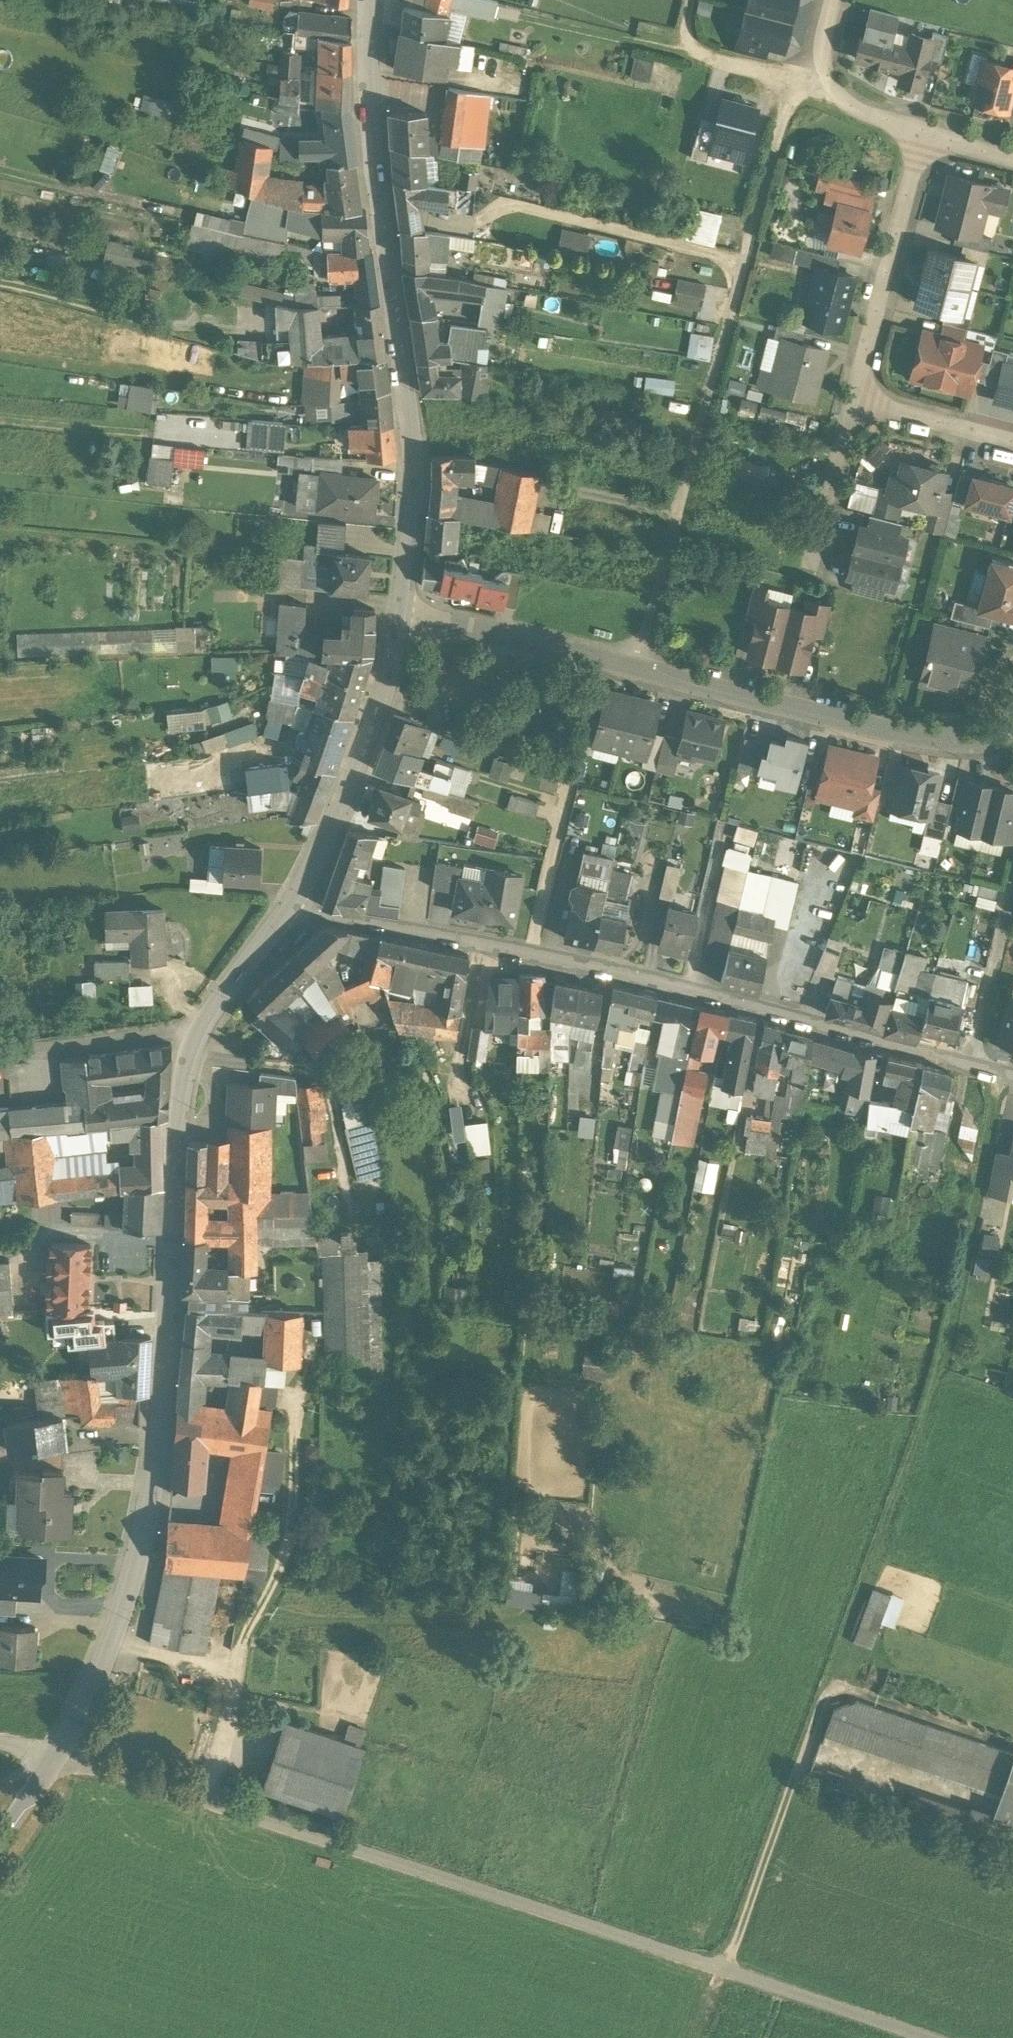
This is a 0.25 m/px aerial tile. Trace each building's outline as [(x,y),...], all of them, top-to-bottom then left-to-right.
[(151,5),(191,13),(194,1),(189,0),(152,0),(151,5)] [(424,9),(449,15),(450,10),(451,5),(452,0),(426,0),(424,9)] [(451,5),(450,10),(465,15),(493,20),(497,2),(490,0),(452,0),(451,5)] [(694,13),(707,16),(711,0),(697,0),(694,13)] [(745,9),(790,21),(795,0),(747,0),(745,9)] [(424,9),(404,4),(400,30),(418,34),(421,34),(442,40),(449,15),(424,9)] [(288,5),(286,15),(298,17),(314,19),(333,22),(334,17),(344,19),(345,14),(288,5)] [(790,21),(745,9),(738,37),(767,45),(783,49),(790,21)] [(449,15),(442,40),(458,43),(465,15),(450,10),(449,15)] [(870,10),(866,25),(868,25),(893,32),(897,17),(870,10)] [(298,17),(286,15),(283,31),(296,33),(298,17)] [(298,17),(296,33),(311,35),(314,19),(298,17)] [(344,19),(334,17),(333,22),(314,19),(311,35),(319,36),(350,41),(351,20),(344,19)] [(893,32),(868,25),(864,38),(889,45),(893,32)] [(418,34),(400,30),(396,69),(445,76),(447,59),(456,60),(457,43),(442,40),(421,34),(418,34)] [(296,33),(283,31),(282,53),(294,54),(295,49),(296,33)] [(296,33),(295,49),(318,52),(319,36),(311,35),(296,33)] [(946,36),(932,33),(931,39),(932,40),(927,59),(941,62),(948,36),(946,36)] [(931,39),(911,34),(907,50),(889,45),(864,38),(861,38),(856,59),(902,71),(899,83),(920,88),(927,59),(932,40),(931,39)] [(350,41),(319,36),(318,52),(318,69),(320,69),(351,73),(350,41)] [(767,45),(738,37),(734,51),(763,58),(767,45)] [(526,50),(507,45),(505,54),(524,58),(526,50)] [(980,82),(985,62),(987,56),(970,52),(964,78),(980,82)] [(294,54),(282,53),(281,65),(296,66),(297,55),(294,54)] [(652,64),(633,59),(628,78),(647,83),(652,64)] [(985,62),(980,82),(975,102),(1006,109),(1011,88),(1012,81),(1012,69),(985,62)] [(278,100),(281,65),(269,64),(267,96),(278,100)] [(298,103),(299,82),(295,81),(296,66),(281,65),(278,100),(298,103)] [(351,73),(320,69),(319,84),(319,105),(322,105),(349,108),(350,87),(351,73)] [(319,84),(299,82),(298,103),(319,105),(319,84)] [(465,91),(448,87),(441,137),(441,142),(442,142),(459,144),(464,104),(463,104),(465,91)] [(488,94),(465,91),(463,104),(464,104),(487,107),(488,94)] [(144,94),(141,109),(167,115),(171,100),(144,94)] [(757,108),(722,99),(716,122),(709,150),(744,159),(757,108)] [(464,104),(459,144),(442,142),(439,155),(457,158),(480,162),(487,107),(464,104)] [(349,108),(322,105),(327,141),(300,141),(300,157),(336,158),(337,163),(353,162),(356,162),(349,108)] [(425,113),(389,112),(391,145),(422,151),(426,152),(426,136),(425,113)] [(706,162),(709,150),(716,122),(701,118),(690,158),(706,162)] [(279,149),(279,139),(270,134),(265,145),(269,146),(279,149)] [(441,137),(426,136),(426,152),(439,155),(442,142),(441,142),(441,137)] [(265,177),(269,146),(265,145),(242,139),(237,174),(235,189),(252,195),(262,199),(262,198),(265,177)] [(300,157),(300,141),(300,140),(279,139),(279,149),(279,157),(300,157)] [(100,166),(113,169),(119,147),(105,144),(102,156),(103,157),(100,166)] [(391,145),(390,145),(393,181),(424,185),(422,151),(391,145)] [(538,162),(523,159),(521,171),(536,175),(538,162)] [(337,163),(329,163),(328,178),(324,178),(324,188),(302,187),(301,208),(301,209),(322,210),(342,211),(343,211),(359,211),(353,162),(337,163)] [(477,172),(460,170),(458,189),(461,189),(475,189),(477,172)] [(221,184),(235,189),(237,174),(223,171),(221,184)] [(867,183),(821,171),(816,190),(827,193),(824,202),(836,205),(836,203),(870,212),(874,198),(864,195),(867,183)] [(1007,189),(951,175),(938,225),(956,230),(977,235),(978,234),(985,207),(1001,211),(1007,189)] [(290,180),(265,177),(262,198),(266,199),(290,205),(301,208),(302,187),(290,180)] [(424,185),(393,181),(399,228),(400,228),(419,231),(416,201),(437,204),(438,186),(424,185)] [(458,189),(438,186),(437,204),(459,207),(459,204),(461,189),(458,189)] [(475,189),(461,189),(459,204),(478,206),(480,190),(475,189)] [(243,234),(266,239),(267,232),(262,231),(266,199),(262,198),(262,199),(252,195),(243,234)] [(284,244),(287,225),(290,205),(266,199),(262,231),(267,232),(266,239),(284,244)] [(870,212),(836,203),(836,205),(833,215),(829,231),(826,243),(860,252),(870,212)] [(301,208),(290,205),(287,225),(322,233),(322,210),(301,209),(301,208)] [(343,211),(342,211),(322,210),(322,233),(344,233),(345,251),(368,250),(365,213),(363,214),(362,211),(343,211)] [(698,210),(695,240),(717,242),(720,213),(698,210)] [(833,215),(820,212),(815,228),(829,231),(833,215)] [(190,213),(188,252),(241,254),(243,215),(190,213)] [(419,231),(400,228),(403,271),(427,273),(426,259),(425,242),(424,232),(419,231)] [(977,235),(956,230),(953,243),(963,245),(988,252),(991,237),(978,234),(977,235)] [(466,238),(424,232),(425,242),(426,259),(450,262),(450,246),(465,248),(466,238)] [(594,238),(568,232),(563,254),(589,259),(594,238)] [(344,233),(322,233),(322,252),(341,251),(345,251),(344,233)] [(103,261),(130,262),(131,242),(104,241),(103,261)] [(988,252),(963,245),(960,256),(976,260),(975,261),(985,264),(988,252)] [(839,259),(796,248),(793,262),(818,268),(819,267),(836,272),(839,259)] [(960,256),(930,249),(923,276),(968,288),(975,261),(976,260),(960,256)] [(345,251),(341,251),(341,277),(360,276),(361,304),(378,303),(371,250),(368,250),(345,251)] [(341,251),(322,252),(316,252),(317,273),(313,273),(313,282),(341,280),(341,277),(341,251)] [(836,272),(819,267),(818,268),(805,320),(840,329),(854,276),(836,272)] [(427,273),(403,271),(405,289),(407,301),(428,304),(427,292),(455,295),(458,278),(450,276),(427,273)] [(968,288),(923,276),(916,303),(945,311),(962,315),(962,314),(968,288)] [(484,284),(458,278),(455,295),(482,298),(484,284)] [(704,285),(679,280),(674,304),(698,310),(704,285)] [(313,282),(294,283),(295,291),(297,308),(318,307),(313,282)] [(505,288),(484,284),(482,298),(477,324),(490,327),(499,328),(505,288)] [(297,308),(295,291),(280,293),(281,305),(297,308)] [(298,324),(297,308),(281,305),(264,301),(265,326),(289,324),(298,324)] [(428,304),(407,301),(409,315),(430,317),(428,304)] [(378,303),(361,304),(364,333),(359,333),(360,340),(361,357),(366,357),(385,355),(378,303)] [(319,322),(318,307),(297,308),(298,324),(319,322)] [(962,315),(945,311),(942,323),(967,329),(971,316),(962,314),(962,315)] [(430,317),(409,315),(411,328),(434,328),(438,328),(438,318),(430,317)] [(473,323),(455,320),(454,331),(472,333),(472,332),(473,323)] [(291,347),(292,362),(304,361),(321,360),(321,361),(323,360),(321,343),(319,322),(298,324),(289,324),(290,337),(291,347)] [(477,324),(473,323),(472,332),(490,334),(490,327),(477,324)] [(805,333),(777,325),(774,339),(783,341),(784,340),(802,345),(805,333)] [(434,328),(411,328),(417,362),(433,361),(451,359),(448,341),(433,340),(434,328)] [(968,330),(964,343),(992,350),(996,337),(968,330)] [(472,333),(454,331),(452,343),(460,344),(471,346),(472,333)] [(490,334),(472,332),(472,333),(471,346),(469,362),(485,364),(487,364),(490,334)] [(710,336),(694,333),(690,357),(707,361),(710,336)] [(938,336),(923,333),(914,367),(922,379),(931,382),(940,377),(945,386),(968,391),(980,347),(963,343),(938,336)] [(274,348),(291,347),(290,337),(239,338),(240,355),(269,363),(275,363),(274,348)] [(352,340),(321,343),(323,360),(340,359),(341,359),(353,358),(352,340)] [(360,340),(352,340),(353,358),(361,357),(360,340)] [(802,345),(784,340),(783,341),(775,375),(762,371),(758,387),(770,390),(809,400),(817,370),(821,371),(826,351),(802,345)] [(471,346),(460,344),(458,359),(465,361),(469,362),(471,346)] [(274,348),(275,363),(292,362),(291,347),(274,348)] [(984,385),(998,388),(1004,364),(1007,353),(993,349),(984,385)] [(385,355),(366,357),(361,357),(353,358),(341,359),(343,376),(361,375),(362,390),(389,388),(385,355)] [(323,360),(321,361),(321,404),(331,404),(340,403),(340,359),(323,360)] [(321,360),(304,361),(302,405),(304,405),(321,404),(321,361),(321,360)] [(436,375),(433,361),(417,362),(420,375),(421,393),(457,394),(458,375),(436,375)] [(465,361),(462,375),(461,379),(483,383),(485,364),(469,362),(465,361)] [(1004,364),(998,388),(995,401),(1012,406),(1012,367),(1004,364)] [(482,388),(483,383),(461,379),(459,393),(459,394),(481,397),(481,392),(486,393),(486,389),(482,388)] [(675,394),(674,379),(656,380),(657,395),(675,394)] [(121,383),(118,406),(155,410),(158,387),(121,383)] [(389,388),(362,390),(363,403),(364,425),(392,422),(389,388)] [(742,399),(759,403),(762,392),(744,388),(742,399)] [(740,400),(738,408),(753,412),(755,404),(740,400)] [(350,426),(364,425),(363,403),(340,403),(331,404),(332,420),(332,422),(350,422),(350,426)] [(321,404),(304,405),(306,420),(332,420),(331,404),(321,404)] [(784,413),(760,407),(758,415),(782,421),(784,413)] [(285,425),(249,422),(246,448),(283,451),(285,425)] [(392,422),(364,425),(366,446),(367,457),(395,455),(392,422)] [(364,425),(350,426),(352,447),(366,446),(364,425)] [(152,445),(149,482),(167,484),(166,491),(170,491),(172,466),(202,468),(204,449),(152,445)] [(474,455),(431,456),(431,482),(430,495),(449,496),(455,497),(456,481),(474,481),(474,461),(474,455)] [(297,508),(317,510),(321,476),(311,475),(313,457),(279,457),(279,473),(300,475),(297,508)] [(343,458),(313,457),(311,475),(321,476),(322,471),(341,473),(343,458)] [(474,461),(474,481),(496,485),(499,466),(474,461)] [(715,463),(713,472),(763,485),(767,470),(739,462),(737,469),(715,463)] [(926,468),(902,462),(899,477),(892,475),(887,494),(907,499),(906,503),(931,510),(932,510),(936,493),(940,494),(941,493),(946,473),(939,472),(938,464),(930,462),(926,468)] [(538,474),(499,466),(496,485),(493,505),(491,523),(526,529),(531,507),(538,474)] [(341,473),(322,471),(321,476),(317,510),(372,516),(376,480),(341,477),(341,473)] [(972,482),(958,478),(954,496),(952,503),(967,507),(967,504),(966,504),(972,482)] [(973,478),(972,482),(966,504),(967,504),(1008,515),(1012,496),(1012,488),(973,478)] [(877,490),(851,483),(843,509),(871,516),(877,490)] [(954,496),(941,493),(940,494),(936,493),(932,510),(931,510),(925,530),(944,535),(952,503),(954,496)] [(449,496),(430,495),(429,511),(448,515),(449,496)] [(455,497),(449,496),(448,515),(456,517),(463,518),(465,498),(455,497)] [(493,505),(465,498),(463,518),(486,522),(491,523),(493,505)] [(448,515),(429,511),(425,545),(453,548),(456,521),(456,517),(448,515)] [(532,530),(548,532),(550,514),(535,512),(532,530)] [(899,523),(871,516),(868,529),(868,530),(896,537),(896,536),(899,523)] [(346,524),(319,522),(317,547),(316,554),(319,554),(333,555),(334,554),(343,555),(346,524)] [(896,537),(868,530),(868,529),(859,527),(853,552),(899,564),(906,539),(896,536),(896,537)] [(317,547),(305,546),(301,588),(315,589),(319,554),(316,554),(317,547)] [(899,564),(853,552),(846,577),(855,579),(883,586),(883,587),(893,589),(899,564)] [(343,555),(334,554),(333,555),(319,554),(315,589),(331,591),(366,593),(370,557),(343,555)] [(303,558),(276,555),(273,584),(299,588),(303,558)] [(444,560),(425,557),(420,585),(439,588),(443,567),(443,565),(444,560)] [(443,567),(470,572),(462,559),(457,562),(444,560),(443,565),(443,567)] [(691,561),(681,570),(688,578),(698,569),(691,561)] [(991,561),(982,593),(990,595),(986,609),(986,611),(993,613),(1012,618),(1012,567),(991,561)] [(481,574),(470,572),(443,567),(439,588),(439,591),(477,597),(480,578),(481,574)] [(516,602),(521,575),(496,570),(494,581),(508,583),(505,600),(516,602)] [(494,581),(480,578),(477,597),(477,601),(504,606),(505,600),(508,583),(494,581)] [(883,586),(855,579),(851,592),(879,600),(883,587),(883,586)] [(767,592),(752,588),(745,616),(758,619),(760,620),(764,602),(767,592)] [(986,609),(954,601),(950,618),(989,628),(993,613),(986,611),(986,609)] [(789,609),(764,602),(760,620),(758,619),(748,656),(775,663),(789,609)] [(306,605),(280,603),(276,654),(284,654),(301,654),(327,655),(328,638),(328,637),(304,635),(306,605)] [(830,608),(817,605),(814,615),(810,633),(812,633),(823,636),(830,608)] [(375,610),(355,608),(354,624),(343,624),(342,639),(328,638),(327,654),(331,655),(371,655),(375,610)] [(814,615),(789,609),(775,663),(803,670),(812,633),(810,633),(814,615)] [(207,627),(16,635),(17,658),(209,651),(207,627)] [(957,633),(952,654),(931,649),(922,684),(959,693),(963,678),(967,679),(971,663),(981,665),(987,640),(957,633)] [(275,687),(299,687),(302,677),(304,671),(306,664),(313,667),(314,665),(327,669),(331,655),(327,655),(301,654),(284,654),(286,670),(275,671),(275,687)] [(242,655),(211,657),(212,675),(243,674),(242,655)] [(371,655),(331,655),(327,669),(325,675),(362,684),(372,655),(371,655)] [(304,671),(311,673),(313,667),(306,664),(304,671)] [(325,675),(327,669),(314,665),(313,667),(311,673),(324,678),(325,675)] [(310,679),(311,673),(304,671),(302,677),(310,679)] [(311,673),(310,679),(309,681),(322,685),(324,678),(311,673)] [(362,684),(325,675),(324,678),(322,685),(319,693),(336,697),(332,711),(334,712),(352,716),(362,684)] [(299,687),(319,693),(322,685),(309,681),(310,679),(302,677),(299,687)] [(592,690),(581,688),(578,698),(590,701),(592,690)] [(632,699),(606,693),(599,720),(594,743),(595,743),(619,749),(632,699)] [(632,699),(619,749),(643,755),(645,756),(651,733),(658,705),(632,699)] [(229,701),(207,708),(212,723),(233,717),(229,701)] [(296,705),(273,701),(269,717),(291,723),(296,705)] [(332,711),(312,708),(304,732),(300,731),(296,744),(311,748),(306,764),(315,767),(316,765),(333,771),(339,757),(352,716),(334,712),(332,711)] [(208,727),(207,709),(169,712),(170,730),(208,727)] [(722,722),(687,713),(681,741),(677,756),(679,756),(691,759),(696,756),(713,760),(722,722)] [(411,720),(393,716),(389,725),(383,742),(418,753),(427,731),(411,721),(411,720)] [(599,720),(586,717),(577,752),(592,756),(595,743),(594,743),(599,720)] [(258,737),(254,724),(192,743),(197,756),(258,737)] [(663,736),(651,733),(645,756),(643,755),(640,768),(655,771),(655,770),(663,736)] [(681,741),(663,736),(655,770),(674,775),(679,756),(677,756),(681,741)] [(806,742),(787,737),(785,744),(771,740),(767,756),(762,754),(759,770),(778,774),(775,784),(795,788),(806,742)] [(745,738),(736,771),(751,774),(759,742),(745,738)] [(418,753),(383,742),(373,769),(407,779),(416,782),(424,784),(445,790),(449,778),(432,773),(418,768),(422,755),(418,753)] [(876,760),(830,748),(822,778),(817,781),(815,791),(818,797),(835,801),(838,806),(844,807),(849,804),(863,808),(865,808),(869,789),(876,760)] [(514,765),(496,759),(491,777),(508,782),(514,765)] [(454,766),(436,760),(432,773),(449,778),(454,766)] [(301,763),(273,766),(275,786),(282,786),(287,785),(295,773),(301,763)] [(306,764),(301,763),(295,773),(304,777),(305,775),(310,777),(315,767),(306,764)] [(333,771),(316,765),(315,767),(310,777),(305,775),(304,777),(298,792),(293,790),(287,807),(283,819),(315,819),(333,771)] [(273,766),(261,768),(263,788),(272,787),(275,786),(273,766)] [(470,771),(454,766),(449,778),(445,790),(454,793),(462,795),(470,771)] [(926,772),(901,766),(891,809),(928,818),(930,818),(934,801),(939,782),(924,778),(926,772)] [(261,768),(246,770),(248,790),(263,788),(261,768)] [(407,779),(403,790),(381,782),(379,787),(410,798),(416,782),(407,779)] [(424,784),(416,782),(410,798),(419,801),(420,797),(424,784)] [(951,805),(949,811),(962,814),(968,785),(956,782),(951,805)] [(991,788),(969,783),(968,785),(962,814),(958,830),(980,835),(991,788)] [(445,790),(424,784),(420,797),(446,804),(450,805),(454,793),(445,790)] [(293,790),(282,786),(275,786),(272,787),(270,805),(287,807),(293,790)] [(263,788),(248,790),(250,808),(270,805),(272,787),(263,788)] [(379,787),(378,787),(377,790),(373,789),(370,798),(374,801),(368,817),(399,828),(396,836),(415,839),(425,812),(416,809),(419,801),(410,798),(379,787)] [(991,788),(980,835),(1005,841),(1006,840),(1012,810),(1012,808),(1012,794),(991,788)] [(880,792),(869,789),(865,808),(863,808),(860,819),(872,822),(880,792)] [(462,795),(454,793),(450,805),(446,804),(447,814),(471,821),(477,800),(462,795)] [(538,806),(511,798),(508,809),(534,817),(538,806)] [(951,805),(934,801),(930,818),(928,818),(924,835),(942,840),(949,811),(951,805)] [(139,818),(122,821),(124,834),(141,831),(139,818)] [(736,826),(733,840),(754,843),(757,830),(736,826)] [(376,835),(347,832),(336,864),(356,870),(358,864),(366,867),(376,835)] [(215,847),(214,863),(223,863),(225,847),(215,847)] [(260,850),(225,847),(223,863),(222,880),(222,882),(258,884),(260,850)] [(613,860),(583,852),(575,883),(606,890),(608,883),(610,873),(613,860)] [(222,880),(223,863),(214,863),(208,862),(207,879),(222,880)] [(356,870),(336,864),(322,907),(363,913),(366,894),(368,895),(369,893),(370,882),(361,880),(353,878),(356,870)] [(463,869),(435,865),(432,890),(456,894),(458,880),(461,881),(463,869)] [(679,868),(665,865),(658,896),(672,899),(679,868)] [(403,870),(384,867),(380,895),(379,905),(399,908),(403,870)] [(787,927),(797,881),(747,869),(738,906),(733,930),(769,938),(773,923),(787,927)] [(521,877),(494,872),(491,886),(461,881),(458,880),(456,894),(452,915),(512,925),(521,877)] [(630,878),(610,873),(608,883),(627,888),(630,878)] [(207,879),(200,879),(199,892),(221,894),(222,882),(222,880),(207,879)] [(606,890),(575,883),(570,889),(568,897),(571,903),(570,908),(585,911),(586,907),(601,910),(605,895),(606,890)] [(606,890),(605,895),(624,900),(627,888),(608,883),(606,890)] [(1003,892),(970,883),(966,899),(998,908),(1003,892)] [(380,895),(369,893),(368,895),(366,894),(363,913),(397,918),(399,908),(379,905),(380,895)] [(627,906),(624,900),(605,895),(601,910),(600,913),(625,919),(627,906)] [(669,907),(672,899),(658,896),(656,905),(669,907)] [(738,906),(719,901),(712,928),(732,933),(733,930),(738,906)] [(585,911),(570,908),(563,939),(593,945),(600,913),(601,910),(586,907),(585,911)] [(696,914),(669,907),(659,948),(686,954),(696,914)] [(163,909),(106,911),(107,938),(132,937),(132,962),(164,961),(163,909)] [(625,919),(600,913),(593,945),(618,951),(625,919)] [(325,926),(296,952),(311,970),(315,976),(330,964),(325,959),(338,943),(348,931),(325,926)] [(732,933),(712,928),(704,963),(724,968),(728,948),(732,933)] [(765,956),(769,938),(733,930),(732,933),(728,948),(765,956)] [(380,938),(348,931),(338,943),(354,950),(367,954),(372,956),(376,957),(377,954),(376,953),(380,938)] [(829,937),(815,971),(832,976),(843,941),(829,937)] [(404,943),(380,938),(376,953),(377,954),(376,957),(369,980),(382,983),(386,994),(398,1030),(414,1033),(417,1007),(407,1006),(400,987),(391,985),(394,964),(398,965),(404,943)] [(428,948),(404,943),(398,965),(438,973),(443,951),(428,948)] [(765,956),(728,948),(724,968),(720,983),(757,991),(765,956)] [(906,953),(887,948),(880,966),(900,971),(906,953)] [(468,956),(443,951),(438,973),(442,973),(435,1009),(457,1012),(468,956)] [(296,952),(260,987),(248,999),(260,1010),(252,1019),(263,1028),(284,1006),(279,1001),(301,980),(311,970),(296,952)] [(923,957),(908,953),(904,964),(920,969),(923,957)] [(371,960),(366,959),(362,982),(369,980),(376,957),(372,956),(371,960)] [(938,958),(934,973),(956,979),(960,964),(938,958)] [(128,961),(94,962),(95,980),(129,978),(128,961)] [(330,964),(315,976),(327,996),(342,989),(330,964)] [(920,969),(904,964),(897,987),(898,987),(928,995),(934,973),(920,969)] [(311,970),(301,980),(319,1009),(330,1001),(327,996),(315,976),(311,970)] [(956,979),(934,973),(928,995),(960,1004),(966,982),(956,979)] [(540,980),(517,976),(517,980),(517,1013),(528,1013),(535,1013),(535,1004),(541,1004),(541,980),(540,980)] [(867,1008),(849,1002),(854,982),(838,976),(825,1014),(881,1031),(886,1014),(867,1008)] [(95,980),(75,980),(75,997),(95,997),(95,980)] [(362,982),(342,989),(327,996),(330,1001),(344,1023),(367,1015),(362,1003),(386,994),(382,983),(369,980),(362,982)] [(517,980),(490,980),(489,1005),(486,1005),(485,1027),(514,1028),(517,980)] [(554,981),(540,980),(541,980),(541,1004),(551,1004),(554,981)] [(578,986),(554,981),(551,1004),(550,1015),(571,1020),(578,986)] [(152,984),(131,985),(130,1006),(152,1005),(152,984)] [(882,992),(873,989),(867,1008),(886,1014),(894,988),(885,985),(882,992)] [(602,991),(578,986),(571,1020),(585,1023),(595,1025),(602,991)] [(656,997),(612,986),(606,1021),(619,1024),(633,1026),(634,1019),(651,1023),(652,1016),(656,997)] [(928,995),(898,987),(890,1012),(889,1012),(883,1032),(915,1040),(919,1028),(928,995)] [(960,1004),(928,995),(919,1028),(952,1036),(955,1024),(960,1025),(962,1017),(957,1016),(960,1004)] [(699,1007),(656,997),(652,1016),(666,1019),(665,1023),(664,1023),(658,1048),(668,1050),(678,1052),(688,1055),(689,1051),(699,1007)] [(330,1001),(319,1009),(320,1014),(307,1027),(303,1023),(296,1030),(300,1034),(304,1040),(322,1065),(353,1039),(344,1023),(330,1001)] [(535,1013),(528,1013),(517,1013),(514,1028),(517,1031),(515,1031),(517,1066),(548,1068),(549,1054),(549,1035),(549,1028),(540,1028),(541,1004),(535,1004),(535,1013)] [(303,1023),(284,1006),(263,1028),(281,1044),(296,1030),(303,1023)] [(435,1009),(417,1007),(414,1033),(431,1035),(435,1009)] [(737,1016),(699,1007),(689,1051),(699,1053),(708,1055),(712,1038),(714,1038),(716,1031),(724,1033),(733,1034),(737,1016)] [(457,1012),(435,1009),(431,1035),(455,1037),(457,1012)] [(1007,1011),(998,1043),(1012,1047),(1012,1013),(1007,1011)] [(755,1020),(737,1016),(733,1034),(730,1048),(728,1059),(747,1062),(750,1043),(755,1021),(755,1020)] [(585,1023),(571,1020),(571,1039),(585,1042),(585,1023)] [(619,1024),(606,1021),(604,1033),(617,1036),(619,1024)] [(784,1029),(755,1021),(750,1043),(760,1045),(757,1064),(756,1069),(776,1074),(779,1059),(783,1031),(784,1029)] [(487,1031),(471,1029),(466,1058),(482,1061),(487,1031)] [(721,1046),(724,1033),(716,1031),(714,1038),(712,1038),(708,1055),(718,1057),(721,1046)] [(811,1038),(783,1031),(779,1059),(791,1062),(789,1080),(805,1082),(809,1057),(811,1038)] [(724,1033),(721,1046),(730,1048),(733,1034),(724,1033)] [(570,1055),(571,1039),(549,1035),(549,1054),(567,1054),(570,1055)] [(812,1037),(811,1038),(809,1057),(827,1063),(832,1044),(812,1037)] [(648,1040),(634,1038),(629,1066),(643,1069),(644,1066),(646,1052),(648,1040)] [(171,1044),(84,1056),(84,1058),(89,1103),(110,1100),(108,1080),(149,1075),(169,1074),(171,1044)] [(873,1054),(853,1050),(832,1044),(827,1063),(841,1067),(840,1072),(851,1074),(848,1090),(866,1094),(867,1088),(873,1054)] [(667,1056),(664,1070),(674,1072),(678,1052),(668,1050),(667,1056)] [(695,1073),(699,1053),(689,1051),(688,1055),(684,1073),(681,1091),(700,1095),(704,1075),(695,1073)] [(667,1056),(646,1052),(644,1066),(658,1069),(664,1070),(667,1056)] [(678,1052),(674,1072),(684,1073),(688,1055),(678,1052)] [(901,1060),(888,1057),(885,1072),(898,1075),(901,1060)] [(89,1103),(84,1058),(61,1060),(66,1102),(9,1108),(11,1134),(50,1130),(71,1128),(101,1125),(109,1124),(106,1102),(149,1097),(148,1090),(149,1075),(108,1080),(110,1100),(89,1103)] [(747,1062),(728,1059),(727,1058),(721,1088),(741,1091),(747,1062)] [(920,1065),(901,1060),(898,1075),(892,1104),(912,1108),(913,1105),(914,1096),(913,1096),(920,1065)] [(757,1064),(747,1062),(741,1091),(752,1090),(756,1069),(757,1064)] [(951,1073),(922,1065),(914,1096),(913,1105),(934,1109),(936,1097),(938,1091),(943,1092),(946,1093),(951,1073)] [(656,1081),(658,1069),(644,1066),(643,1069),(642,1078),(656,1081)] [(681,1091),(684,1073),(674,1072),(664,1070),(658,1069),(656,1081),(642,1078),(640,1086),(668,1091),(660,1136),(672,1138),(681,1091)] [(776,1074),(756,1069),(752,1090),(773,1094),(776,1074)] [(259,1073),(256,1086),(274,1088),(274,1093),(296,1096),(294,1079),(259,1073)] [(149,1097),(106,1102),(109,1124),(114,1124),(139,1121),(139,1120),(160,1117),(166,1116),(169,1074),(149,1075),(148,1090),(149,1097)] [(306,1164),(322,1162),(329,1159),(319,1080),(294,1079),(296,1096),(301,1110),(317,1108),(319,1132),(315,1132),(316,1145),(313,1145),(314,1154),(304,1155),(306,1164)] [(253,1085),(229,1084),(228,1112),(230,1112),(230,1125),(269,1127),(272,1128),(274,1093),(274,1088),(256,1086),(253,1085)] [(358,1182),(384,1176),(364,1084),(344,1087),(345,1096),(340,1109),(358,1182)] [(738,1110),(741,1091),(721,1088),(712,1086),(709,1104),(727,1108),(738,1110)] [(867,1088),(866,1094),(868,1094),(867,1099),(881,1101),(883,1091),(867,1088)] [(866,1094),(848,1090),(843,1110),(854,1111),(865,1113),(867,1099),(868,1094),(866,1094)] [(698,1104),(700,1095),(681,1091),(672,1138),(691,1142),(698,1104)] [(944,1101),(946,1093),(943,1092),(942,1098),(936,1097),(934,1109),(929,1128),(945,1132),(951,1103),(944,1101)] [(50,1095),(49,1097),(50,1098),(51,1100),(52,1101),(54,1101),(55,1101),(57,1100),(58,1099),(58,1097),(58,1095),(57,1094),(55,1093),(54,1093),(52,1093),(51,1094),(50,1095)] [(802,1102),(786,1098),(783,1109),(800,1112),(802,1102)] [(867,1099),(865,1113),(887,1117),(889,1102),(881,1101),(867,1099)] [(926,1127),(929,1128),(934,1109),(913,1105),(912,1108),(908,1122),(926,1127)] [(0,1109),(0,1135),(11,1134),(9,1108),(0,1109)] [(301,1110),(303,1133),(315,1132),(319,1132),(317,1108),(301,1110)] [(738,1110),(727,1108),(724,1122),(735,1124),(738,1110)] [(423,1110),(416,1113),(419,1122),(426,1119),(423,1110)] [(771,1114),(747,1110),(744,1128),(750,1129),(747,1149),(765,1152),(771,1114)] [(865,1113),(854,1111),(850,1133),(863,1135),(863,1131),(865,1113)] [(887,1117),(865,1113),(863,1131),(877,1133),(879,1120),(886,1120),(887,1117)] [(578,1116),(577,1150),(592,1151),(593,1116),(578,1116)] [(160,1117),(139,1120),(139,1121),(139,1132),(139,1133),(161,1132),(160,1117)] [(139,1121),(114,1124),(115,1134),(139,1132),(139,1121)] [(465,1125),(469,1158),(490,1155),(485,1122),(465,1125)] [(926,1127),(908,1122),(900,1182),(913,1183),(915,1170),(939,1173),(943,1142),(923,1140),(926,1127)] [(101,1125),(102,1135),(115,1134),(114,1124),(109,1124),(101,1125)] [(71,1128),(73,1153),(79,1152),(78,1138),(102,1135),(101,1125),(71,1128)] [(229,1145),(228,1184),(268,1185),(269,1127),(230,1125),(229,1145)] [(449,1160),(469,1158),(465,1125),(445,1127),(449,1160)] [(929,1128),(926,1127),(923,1140),(943,1142),(945,1132),(929,1128)] [(73,1153),(71,1128),(50,1130),(53,1154),(73,1153)] [(50,1130),(11,1134),(15,1169),(18,1202),(32,1200),(56,1198),(54,1173),(53,1154),(50,1130)] [(161,1132),(139,1133),(140,1167),(119,1169),(120,1189),(126,1189),(126,1188),(162,1185),(161,1132)] [(303,1133),(304,1146),(313,1145),(316,1145),(315,1132),(303,1133)] [(208,1144),(188,1144),(187,1183),(206,1183),(208,1144)] [(229,1145),(208,1144),(206,1183),(228,1184),(229,1145)] [(304,1146),(304,1155),(314,1154),(313,1145),(304,1146)] [(996,1153),(989,1193),(1011,1197),(1012,1189),(1012,1174),(1009,1173),(1012,1156),(996,1153)] [(710,1191),(715,1165),(698,1162),(693,1187),(710,1191)] [(15,1169),(0,1171),(0,1204),(18,1202),(15,1169)] [(94,1170),(54,1173),(56,1198),(60,1197),(120,1190),(120,1189),(119,1169),(94,1171),(94,1170)] [(206,1183),(187,1183),(186,1213),(203,1214),(204,1201),(227,1202),(228,1190),(228,1184),(206,1183)] [(228,1184),(228,1190),(254,1191),(255,1213),(255,1216),(265,1216),(267,1193),(268,1185),(228,1184)] [(162,1185),(126,1188),(126,1189),(124,1216),(123,1228),(159,1229),(162,1185)] [(229,1202),(230,1214),(255,1213),(254,1191),(228,1190),(227,1202),(229,1202)] [(309,1191),(267,1193),(265,1216),(268,1215),(311,1214),(309,1191)] [(227,1202),(204,1201),(203,1214),(203,1222),(219,1222),(220,1222),(231,1222),(230,1214),(229,1202),(227,1202)] [(98,1214),(70,1213),(69,1225),(97,1226),(98,1214)] [(203,1214),(186,1213),(185,1239),(202,1240),(203,1222),(203,1214)] [(255,1213),(230,1214),(231,1222),(255,1221),(255,1216),(255,1213)] [(124,1216),(104,1214),(103,1226),(123,1228),(124,1216)] [(311,1214),(268,1215),(268,1238),(269,1243),(314,1242),(311,1214)] [(265,1216),(255,1216),(255,1221),(255,1238),(268,1238),(268,1215),(265,1216)] [(255,1221),(231,1222),(231,1241),(231,1254),(255,1256),(255,1238),(255,1221)] [(219,1222),(203,1222),(202,1240),(219,1240),(219,1222)] [(220,1222),(219,1222),(219,1240),(231,1241),(231,1222),(220,1222)] [(342,1230),(314,1234),(323,1313),(323,1378),(381,1377),(378,1260),(368,1246),(352,1245),(351,1240),(343,1239),(342,1230)] [(979,1254),(995,1254),(995,1236),(980,1236),(979,1254)] [(90,1245),(50,1243),(50,1258),(48,1258),(48,1271),(49,1271),(49,1281),(47,1281),(46,1293),(48,1293),(47,1312),(87,1309),(90,1245)] [(200,1263),(202,1246),(184,1246),(182,1293),(202,1295),(202,1292),(226,1294),(228,1271),(203,1268),(203,1263),(200,1263)] [(1010,1253),(996,1251),(994,1268),(1009,1270),(1010,1253)] [(255,1256),(231,1254),(231,1271),(238,1271),(255,1272),(255,1256)] [(0,1263),(0,1315),(13,1314),(9,1262),(0,1263)] [(231,1271),(228,1271),(226,1294),(226,1296),(236,1296),(238,1271),(231,1271)] [(1002,1275),(989,1274),(988,1294),(1000,1296),(1002,1275)] [(125,1303),(114,1302),(113,1311),(125,1311),(125,1303)] [(87,1309),(47,1312),(46,1312),(47,1334),(67,1332),(68,1345),(91,1343),(91,1342),(115,1341),(114,1322),(104,1323),(104,1319),(95,1319),(94,1309),(87,1309)] [(205,1328),(241,1330),(241,1311),(187,1309),(185,1327),(205,1328)] [(241,1330),(267,1332),(267,1312),(241,1311),(241,1330)] [(265,1355),(265,1362),(285,1363),(298,1363),(299,1313),(267,1312),(267,1332),(265,1355)] [(205,1328),(185,1327),(179,1380),(195,1380),(195,1376),(206,1377),(227,1378),(229,1359),(203,1357),(205,1328)] [(150,1337),(122,1340),(123,1370),(116,1371),(116,1381),(117,1394),(130,1394),(147,1393),(150,1338),(150,1337)] [(115,1341),(91,1342),(91,1343),(93,1373),(116,1371),(123,1370),(122,1340),(115,1341)] [(229,1359),(227,1378),(231,1379),(238,1380),(239,1377),(261,1381),(264,1381),(265,1362),(265,1355),(230,1351),(229,1359)] [(265,1362),(264,1381),(278,1383),(283,1383),(285,1363),(265,1362)] [(60,1387),(63,1416),(81,1414),(82,1423),(114,1423),(114,1419),(115,1404),(130,1404),(130,1394),(117,1394),(116,1381),(116,1371),(93,1373),(94,1375),(60,1378),(60,1387)] [(179,1380),(177,1414),(202,1417),(203,1404),(206,1377),(195,1376),(195,1380),(179,1380)] [(177,1414),(174,1442),(206,1446),(233,1450),(233,1454),(237,1454),(237,1450),(241,1451),(264,1454),(264,1451),(270,1409),(257,1407),(261,1381),(239,1377),(238,1380),(231,1379),(226,1407),(203,1404),(202,1417),(177,1414)] [(264,1381),(261,1381),(257,1407),(270,1409),(274,1410),(278,1383),(264,1381)] [(143,1419),(147,1393),(130,1394),(130,1404),(115,1404),(114,1419),(143,1419)] [(30,1420),(12,1422),(15,1451),(66,1445),(63,1416),(30,1420)] [(206,1446),(174,1442),(171,1484),(203,1487),(206,1446)] [(241,1451),(228,1529),(251,1531),(258,1490),(264,1454),(241,1451)] [(282,1454),(264,1451),(264,1454),(258,1490),(275,1493),(282,1454)] [(43,1476),(20,1475),(19,1502),(21,1503),(20,1521),(27,1522),(27,1534),(69,1536),(71,1494),(61,1493),(62,1472),(43,1471),(43,1476)] [(228,1529),(168,1523),(164,1565),(220,1570),(244,1572),(250,1536),(251,1531),(228,1529)] [(268,1540),(250,1536),(244,1572),(240,1588),(259,1592),(268,1540)] [(0,1556),(0,1594),(16,1595),(38,1596),(39,1577),(43,1573),(44,1564),(40,1559),(40,1558),(0,1556)] [(220,1570),(164,1565),(150,1645),(205,1655),(220,1570)] [(560,1600),(548,1599),(547,1608),(575,1612),(579,1578),(563,1576),(560,1600)] [(548,1599),(507,1590),(507,1602),(547,1608),(548,1599)] [(0,1594),(0,1614),(15,1615),(16,1595),(0,1594)] [(897,1609),(870,1600),(850,1652),(870,1659),(880,1631),(888,1634),(897,1609)] [(0,1627),(0,1662),(34,1664),(36,1629),(0,1627)] [(882,1677),(877,1692),(895,1698),(900,1683),(882,1677)] [(857,1701),(833,1709),(823,1736),(914,1766),(999,1794),(1012,1756),(1012,1754),(857,1701)] [(341,1743),(285,1725),(262,1791),(339,1818),(363,1750),(341,1743)] [(347,1727),(341,1743),(363,1750),(368,1734),(347,1727)] [(992,1815),(970,1808),(969,1810),(967,1818),(966,1818),(962,1830),(962,1832),(1012,1850),(1012,1847),(1012,1756),(999,1794),(992,1815)] [(826,1771),(811,1772),(810,1772),(807,1780),(821,1784),(826,1771)] [(969,1810),(912,1789),(905,1810),(962,1830),(966,1818),(967,1818),(969,1810)] [(899,1801),(886,1796),(883,1804),(897,1809),(899,1801)]
